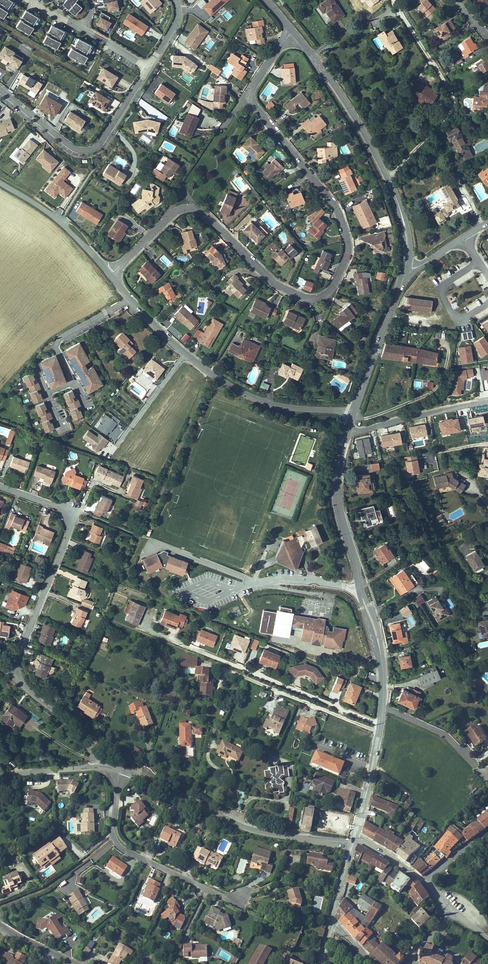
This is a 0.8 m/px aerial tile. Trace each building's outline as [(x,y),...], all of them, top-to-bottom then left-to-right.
[(20,6),(10,0),(0,0),(0,2),(5,5),(3,8),(0,6),(0,15),(3,17),(7,11),(9,8),(16,13),(20,6)] [(76,2),(77,0),(66,0),(62,5),(69,10),(76,2)] [(116,0),(117,0),(102,0),(103,4),(107,3),(109,10),(118,8),(116,0)] [(146,9),(149,7),(143,0),(142,0),(140,2),(146,9)] [(159,0),(143,0),(149,7),(146,9),(150,14),(162,4),(159,0)] [(203,7),(211,15),(227,0),(210,0),(203,7)] [(333,0),(326,0),(317,6),(322,13),(325,11),(332,22),(343,15),(333,0)] [(419,6),(430,20),(436,15),(433,12),(436,10),(431,5),(427,0),(426,0),(422,3),(419,6)] [(487,6),(487,0),(477,0),(481,4),(486,9),(487,6)] [(82,7),(76,2),(69,10),(75,15),(82,7)] [(42,28),(46,22),(25,10),(21,17),(25,19),(30,21),(28,24),(23,22),(20,20),(16,27),(28,33),(32,27),(34,23),(42,28)] [(110,17),(101,12),(99,16),(100,17),(96,24),(107,29),(110,22),(108,21),(110,17)] [(128,14),(122,23),(142,36),(148,26),(128,14)] [(251,21),(252,28),(262,26),(264,26),(263,20),(251,21)] [(451,20),(434,30),(439,38),(442,36),(444,40),(449,37),(447,33),(449,32),(456,28),(454,25),(451,20)] [(208,31),(198,24),(184,42),(194,49),(208,31)] [(70,42),(73,36),(51,25),(48,32),(51,33),(56,36),(55,39),(50,36),(46,35),(43,42),(55,48),(59,41),(60,38),(70,42)] [(247,34),(248,41),(256,39),(262,38),(261,32),(263,32),(262,26),(252,28),(247,29),(248,34),(247,34)] [(403,47),(394,33),(392,34),(390,32),(386,34),(384,31),(378,35),(383,43),(384,42),(386,41),(391,49),(392,48),(395,52),(403,47)] [(264,42),(263,32),(261,32),(262,38),(256,39),(256,43),(261,42),(264,42)] [(90,58),(95,47),(75,37),(72,43),(75,45),(79,47),(77,51),(73,49),(71,48),(68,54),(76,58),(75,60),(76,61),(76,59),(82,62),(85,55),(87,56),(90,58)] [(472,40),(471,37),(462,43),(465,48),(461,50),(466,58),(470,55),(469,54),(477,49),(475,44),(472,40)] [(7,67),(14,71),(22,59),(13,53),(13,52),(5,46),(2,51),(5,53),(2,58),(8,61),(9,60),(11,61),(10,63),(7,67)] [(239,57),(234,54),(229,63),(236,67),(231,74),(240,80),(246,71),(244,70),(242,68),(243,66),(246,62),(239,57)] [(185,56),(173,55),(172,66),(181,67),(188,72),(194,63),(185,56)] [(480,61),(480,62),(482,64),(478,67),(480,71),(483,70),(484,72),(487,70),(487,71),(487,58),(487,57),(480,61)] [(117,77),(103,68),(97,78),(111,86),(117,77)] [(283,84),(295,83),(294,69),(293,69),(283,69),(280,69),(281,74),(283,74),(283,79),(283,84)] [(34,81),(23,74),(18,82),(36,93),(41,85),(42,84),(35,80),(34,81)] [(175,93),(161,84),(155,93),(169,103),(175,93)] [(475,109),(484,110),(484,106),(487,106),(487,84),(487,86),(485,85),(479,89),(479,90),(481,91),(480,98),(479,105),(476,105),(475,109)] [(226,86),(215,85),(215,93),(214,93),(213,103),(215,103),(214,108),(222,109),(223,104),(223,102),(224,94),(226,94),(226,86)] [(421,85),(415,95),(418,97),(424,101),(431,105),(437,96),(431,91),(424,87),(421,85)] [(109,100),(95,92),(88,102),(102,111),(109,100)] [(309,104),(300,93),(290,102),(284,107),(289,113),(295,109),(294,107),(297,104),(302,110),(309,104)] [(45,95),(37,107),(54,117),(62,104),(45,95)] [(274,106),(271,102),(265,106),(268,110),(274,106)] [(80,117),(70,111),(64,121),(71,124),(73,126),(73,128),(79,131),(83,124),(81,122),(80,117)] [(187,114),(179,133),(188,136),(192,127),(194,128),(198,118),(187,114)] [(135,134),(147,131),(158,134),(160,122),(154,120),(155,117),(146,115),(145,119),(132,122),(135,134)] [(307,130),(312,136),(319,131),(326,125),(319,117),(310,124),(307,120),(300,125),(304,129),(305,131),(307,130)] [(11,118),(3,121),(3,123),(0,124),(0,138),(1,137),(8,134),(8,132),(15,129),(11,118)] [(449,135),(459,130),(457,126),(447,131),(449,135)] [(472,154),(459,130),(449,135),(448,136),(450,140),(452,139),(455,144),(456,147),(460,154),(461,153),(464,158),(472,154)] [(249,137),(241,146),(257,160),(264,153),(258,148),(257,149),(255,147),(256,146),(257,144),(253,141),(249,137)] [(38,145),(30,139),(22,148),(23,149),(22,151),(21,150),(19,149),(14,155),(23,163),(38,145)] [(316,149),(317,155),(318,154),(319,160),(325,160),(337,159),(336,147),(336,142),(326,143),(327,148),(316,149)] [(58,161),(43,150),(36,159),(43,165),(50,171),(58,161)] [(318,154),(317,155),(317,164),(325,164),(325,160),(319,160),(318,154)] [(169,158),(160,172),(155,169),(152,174),(162,181),(166,176),(168,177),(171,173),(173,171),(174,172),(179,165),(169,158)] [(265,170),(262,174),(270,181),(275,175),(280,170),(277,168),(280,165),(279,164),(274,160),(269,165),(265,170)] [(126,175),(109,165),(103,175),(120,186),(122,182),(120,180),(121,178),(123,180),(126,175)] [(284,169),(280,165),(277,168),(280,170),(275,175),(277,176),(284,169)] [(337,170),(339,174),(349,170),(347,166),(337,170)] [(65,178),(70,172),(64,167),(48,188),(54,193),(57,190),(66,197),(72,189),(63,181),(60,180),(63,177),(65,178)] [(478,174),(487,185),(487,184),(487,185),(487,168),(485,171),(484,170),(478,174)] [(341,179),(339,179),(346,195),(356,191),(349,176),(352,175),(350,169),(349,170),(339,174),(341,179)] [(346,195),(339,179),(338,180),(345,196),(346,195)] [(139,198),(131,204),(138,213),(145,208),(146,210),(155,204),(155,205),(159,202),(160,197),(158,195),(159,187),(150,181),(150,185),(151,187),(151,190),(143,189),(141,199),(139,198)] [(437,212),(435,209),(431,211),(439,225),(447,220),(445,217),(450,214),(449,212),(460,206),(457,201),(459,200),(449,183),(441,188),(449,201),(443,205),(444,207),(440,209),(441,210),(437,212)] [(54,193),(48,188),(45,191),(54,198),(58,193),(65,198),(66,197),(57,190),(54,193)] [(223,213),(228,215),(237,194),(227,191),(220,209),(224,211),(223,213)] [(285,198),(289,209),(304,204),(300,192),(292,195),(285,198)] [(102,214),(81,202),(76,212),(97,224),(102,214)] [(373,218),(365,202),(356,206),(358,210),(356,211),(362,223),(361,223),(363,229),(373,225),(371,219),(373,218)] [(362,230),(363,229),(361,223),(362,223),(356,211),(358,210),(356,206),(352,208),(356,217),(362,230)] [(312,214),(308,219),(313,223),(313,224),(316,226),(310,233),(317,239),(323,232),(321,231),(322,230),(327,224),(319,217),(320,216),(316,212),(312,214)] [(117,219),(107,235),(117,241),(122,233),(121,233),(122,231),(123,231),(127,225),(117,219)] [(255,230),(250,224),(242,232),(249,239),(250,238),(256,244),(263,237),(263,238),(266,235),(258,227),(255,230)] [(313,224),(307,231),(310,233),(316,226),(313,224)] [(191,229),(181,232),(184,245),(182,246),(184,253),(195,249),(194,246),(192,238),(194,238),(191,229)] [(388,251),(385,239),(388,238),(386,232),(364,237),(366,242),(370,241),(370,243),(373,244),(375,244),(375,246),(374,248),(374,250),(378,252),(381,251),(382,250),(385,252),(388,251)] [(292,248),(293,246),(291,244),(283,252),(281,250),(276,254),(278,256),(274,260),(279,266),(287,258),(288,259),(289,260),(296,253),(293,249),(292,248)] [(212,246),(204,254),(211,261),(209,262),(213,266),(217,266),(220,270),(225,265),(221,254),(219,253),(215,249),(212,246)] [(320,268),(326,271),(328,266),(330,263),(328,262),(331,255),(323,251),(320,257),(316,255),(312,265),(316,267),(313,272),(317,274),(320,268)] [(168,264),(170,261),(164,255),(161,258),(168,264)] [(287,258),(279,266),(280,267),(284,263),(288,259),(287,258)] [(160,274),(147,261),(139,268),(144,274),(143,275),(151,282),(160,274)] [(353,279),(356,279),(357,285),(359,295),(369,294),(366,277),(363,278),(362,272),(353,274),(353,279)] [(234,276),(226,283),(229,286),(229,288),(226,291),(230,295),(232,293),(238,299),(245,292),(240,286),(237,284),(239,282),(236,279),(237,278),(234,276)] [(314,283),(306,280),(303,289),(311,291),(314,283)] [(169,283),(158,289),(161,295),(164,294),(167,299),(166,299),(168,303),(175,300),(173,296),(175,295),(169,283)] [(399,307),(400,307),(430,312),(432,301),(406,296),(399,307)] [(255,300),(250,311),(266,318),(271,308),(264,305),(265,303),(260,300),(259,302),(255,300)] [(338,317),(333,321),(341,331),(348,325),(346,322),(356,314),(349,305),(339,312),(341,314),(340,315),(340,316),(339,317),(338,317)] [(198,321),(182,306),(174,314),(182,322),(184,320),(185,321),(184,322),(191,328),(198,321)] [(288,311),(283,323),(299,330),(303,321),(295,317),(296,315),(290,312),(288,311)] [(192,338),(204,345),(205,343),(209,345),(211,340),(213,341),(222,325),(212,319),(204,334),(197,330),(192,338)] [(184,320),(182,322),(190,329),(191,328),(184,322),(185,321),(184,320)] [(459,326),(461,332),(473,329),(471,323),(459,326)] [(464,339),(473,337),(471,330),(462,332),(464,339)] [(133,343),(122,332),(113,340),(120,347),(116,351),(126,361),(136,352),(130,346),(133,343)] [(185,341),(190,335),(186,332),(180,338),(185,341)] [(481,355),(487,351),(487,342),(484,336),(473,342),(481,355)] [(331,339),(324,337),(323,340),(318,339),(317,344),(318,344),(317,348),(318,349),(318,351),(317,351),(315,351),(314,356),(320,358),(320,357),(326,358),(327,354),(332,355),(333,350),(331,350),(332,348),(333,348),(334,348),(335,344),(331,343),(331,339)] [(244,357),(253,361),(260,348),(244,340),(240,347),(238,347),(232,344),(229,349),(237,353),(237,356),(242,358),(244,357)] [(80,343),(66,351),(70,357),(67,359),(78,379),(79,379),(83,388),(86,386),(89,392),(103,385),(96,372),(95,373),(92,367),(88,370),(85,364),(89,362),(86,357),(87,356),(80,343)] [(403,361),(406,346),(387,343),(382,358),(403,361)] [(471,345),(458,347),(461,363),(474,360),(471,345)] [(406,346),(403,361),(417,363),(419,348),(406,346)] [(419,348),(417,363),(437,365),(439,353),(419,348)] [(62,376),(60,370),(61,370),(55,356),(40,362),(43,369),(41,370),(45,379),(44,379),(48,389),(66,382),(63,375),(62,376)] [(156,380),(165,368),(151,358),(142,370),(156,380)] [(283,364),(278,374),(286,377),(287,375),(288,373),(298,378),(300,373),(302,368),(292,363),(290,367),(283,364)] [(466,378),(466,376),(473,375),(472,369),(455,371),(452,392),(459,394),(461,379),(466,378)] [(148,390),(154,380),(140,371),(134,381),(148,390)] [(40,390),(37,382),(34,384),(32,380),(34,380),(32,374),(23,377),(27,387),(28,386),(31,393),(30,394),(34,403),(43,400),(40,393),(38,394),(37,391),(40,390)] [(80,406),(77,399),(73,400),(72,397),(74,396),(71,390),(63,394),(67,403),(68,403),(71,410),(69,410),(73,420),(82,416),(79,410),(78,411),(76,408),(80,406)] [(52,418),(49,411),(45,413),(44,409),(46,409),(43,403),(35,406),(39,416),(40,415),(43,422),(41,422),(45,432),(54,428),(51,422),(50,423),(48,420),(52,418)] [(111,420),(104,415),(101,419),(105,422),(102,426),(99,424),(96,428),(106,436),(110,430),(112,431),(116,426),(124,431),(127,427),(113,417),(111,420)] [(484,416),(469,418),(470,426),(485,424),(484,416)] [(443,433),(460,430),(458,418),(441,422),(443,433)] [(426,424),(410,428),(412,438),(428,435),(426,424)] [(10,445),(14,432),(10,431),(5,444),(10,445)] [(99,435),(97,439),(88,432),(83,439),(92,445),(93,450),(97,453),(100,449),(104,444),(105,445),(108,442),(99,435)] [(400,433),(381,436),(382,447),(402,443),(400,433)] [(371,453),(369,439),(365,440),(365,439),(356,440),(359,458),(365,457),(365,454),(371,453)] [(403,457),(407,475),(420,472),(416,454),(403,457)] [(483,457),(483,463),(479,462),(477,475),(483,476),(483,472),(487,473),(487,457),(483,457)] [(26,474),(30,464),(13,458),(10,467),(18,470),(26,474)] [(119,488),(124,478),(98,466),(94,476),(103,480),(102,483),(106,484),(107,483),(119,488)] [(51,485),(55,473),(37,467),(34,476),(42,479),(43,477),(45,478),(44,482),(51,485)] [(74,471),(68,473),(67,471),(65,472),(63,477),(66,484),(69,483),(71,484),(70,487),(80,490),(81,489),(84,481),(84,480),(75,476),(75,474),(75,473),(74,471)] [(446,474),(434,476),(436,488),(449,485),(454,489),(459,481),(453,477),(452,472),(446,473),(446,474)] [(359,494),(372,492),(369,474),(355,476),(357,488),(359,488),(359,494)] [(137,500),(142,490),(140,489),(144,481),(133,476),(130,484),(131,485),(127,496),(136,500),(137,500)] [(466,485),(459,481),(454,489),(461,493),(466,485)] [(106,514),(112,501),(102,497),(99,503),(100,503),(97,511),(102,512),(106,514)] [(143,503),(137,500),(136,500),(132,509),(139,512),(143,503)] [(100,503),(99,503),(98,502),(93,513),(100,516),(102,512),(97,511),(100,503)] [(373,523),(383,520),(380,510),(374,511),(373,506),(359,509),(362,520),(365,519),(367,526),(374,525),(373,523)] [(15,515),(10,513),(4,529),(9,530),(10,527),(21,531),(21,530),(25,531),(29,522),(20,518),(14,516),(15,515)] [(99,536),(102,529),(93,525),(90,533),(92,534),(89,541),(98,545),(102,538),(99,536)] [(49,546),(54,533),(46,530),(45,531),(44,532),(44,531),(42,530),(42,528),(43,527),(40,526),(37,528),(33,536),(36,541),(39,540),(44,542),(46,545),(49,546)] [(277,564),(294,571),(299,560),(297,555),(302,553),(300,549),(304,541),(308,539),(310,545),(322,540),(316,527),(305,531),(306,535),(302,537),(301,536),(286,541),(282,540),(275,557),(277,564)] [(381,564),(393,557),(389,550),(388,550),(384,544),(375,550),(379,555),(377,556),(381,564)] [(86,575),(93,559),(89,558),(91,555),(82,551),(81,555),(82,556),(79,563),(76,570),(86,575)] [(147,572),(161,566),(182,575),(187,564),(180,561),(179,562),(177,561),(176,559),(167,555),(168,552),(164,551),(142,561),(147,572)] [(475,551),(466,556),(475,571),(484,566),(475,551)] [(424,571),(430,567),(423,559),(417,563),(424,571)] [(30,568),(20,564),(14,579),(26,584),(27,580),(26,579),(28,574),(30,568)] [(442,572),(440,569),(433,574),(435,577),(442,572)] [(403,593),(414,585),(403,570),(389,579),(395,587),(398,585),(403,593)] [(79,605),(91,610),(94,603),(85,599),(86,599),(87,597),(85,591),(84,591),(87,582),(76,578),(74,583),(72,584),(73,587),(71,590),(70,593),(73,599),(80,602),(81,601),(79,605)] [(25,607),(29,598),(12,591),(5,608),(14,611),(19,609),(18,606),(19,604),(25,607)] [(420,595),(414,598),(419,606),(424,603),(420,595)] [(294,606),(301,607),(303,598),(295,597),(294,606)] [(443,609),(435,597),(427,603),(435,614),(436,614),(437,616),(436,616),(435,617),(438,621),(448,614),(444,608),(443,609)] [(315,610),(317,600),(309,599),(307,609),(315,610)] [(267,633),(277,606),(264,601),(254,628),(267,633)] [(144,607),(133,602),(126,620),(137,624),(144,607)] [(407,605),(400,610),(405,618),(412,613),(407,605)] [(80,629),(87,613),(78,609),(75,615),(78,616),(76,619),(74,618),(71,625),(80,629)] [(180,613),(179,616),(164,610),(159,622),(177,628),(178,626),(183,628),(187,616),(180,613)] [(317,620),(318,619),(292,615),(291,620),(294,620),(296,624),(296,626),(306,627),(306,631),(302,630),(301,637),(303,639),(310,641),(312,639),(313,637),(322,638),(321,644),(325,645),(327,647),(334,648),(336,647),(343,648),(344,640),(346,631),(345,630),(344,629),(335,628),(335,632),(329,631),(330,628),(328,626),(325,626),(325,623),(324,622),(317,620)] [(479,623),(483,638),(487,637),(487,620),(479,623)] [(0,622),(0,636),(8,638),(10,628),(2,626),(3,623),(0,622)] [(399,623),(390,625),(393,644),(403,642),(403,644),(407,643),(406,632),(401,633),(399,623)] [(37,643),(48,647),(52,638),(53,639),(55,635),(52,634),(54,629),(44,625),(40,633),(43,634),(42,636),(40,637),(37,643)] [(198,640),(201,631),(196,629),(193,638),(198,640)] [(214,648),(218,636),(202,629),(201,631),(198,640),(197,641),(214,648)] [(250,640),(235,634),(229,649),(244,655),(250,640)] [(342,649),(343,648),(336,647),(334,648),(327,647),(325,645),(321,644),(322,638),(313,637),(312,639),(310,641),(303,639),(301,637),(301,641),(312,643),(311,644),(325,646),(324,648),(336,650),(336,648),(342,649)] [(479,649),(487,647),(487,641),(477,644),(479,649)] [(275,667),(279,656),(264,650),(259,662),(265,664),(265,663),(275,667)] [(38,670),(36,673),(43,676),(48,674),(54,661),(43,656),(43,657),(40,655),(37,661),(35,663),(34,668),(38,670)] [(409,655),(398,658),(401,669),(412,667),(409,655)] [(324,677),(316,667),(308,664),(307,667),(303,668),(302,664),(293,667),(295,676),(305,674),(310,676),(316,683),(324,677)] [(431,669),(432,673),(418,678),(422,687),(426,685),(427,686),(428,686),(429,687),(433,685),(432,682),(440,679),(435,667),(431,669)] [(207,684),(208,669),(196,668),(194,668),(194,677),(198,678),(197,683),(197,686),(199,686),(198,697),(211,698),(211,691),(212,688),(212,685),(207,684)] [(360,687),(350,683),(343,700),(354,704),(360,687)] [(403,690),(397,702),(414,709),(420,697),(418,697),(420,693),(412,689),(410,693),(403,690)] [(101,707),(88,699),(91,696),(86,693),(77,707),(84,712),(83,714),(93,719),(101,707)] [(141,705),(129,709),(131,714),(135,713),(138,721),(140,720),(143,730),(152,726),(145,709),(143,710),(141,705)] [(21,725),(27,716),(11,706),(2,719),(8,723),(11,719),(15,722),(12,726),(14,727),(17,723),(21,725)] [(276,706),(273,712),(282,715),(284,709),(276,706)] [(288,711),(284,709),(282,715),(273,712),(271,719),(269,723),(266,722),(263,729),(267,731),(268,728),(276,731),(275,734),(279,736),(287,717),(286,717),(288,711)] [(310,722),(301,718),(296,730),(305,734),(309,732),(312,726),(314,726),(316,725),(313,718),(310,719),(311,720),(310,722)] [(190,730),(190,725),(185,725),(178,725),(179,739),(181,739),(181,748),(190,748),(190,738),(190,730)] [(477,727),(467,733),(471,739),(472,738),(478,747),(487,741),(477,727)] [(238,764),(243,753),(221,743),(214,757),(224,761),(226,759),(238,764)] [(142,755),(134,747),(129,753),(137,761),(142,755)] [(316,754),(311,766),(339,777),(344,765),(316,754)] [(263,774),(265,785),(263,787),(264,793),(271,792),(272,796),(278,795),(278,796),(283,796),(282,788),(283,787),(283,785),(278,781),(280,778),(283,778),(282,769),(268,771),(269,773),(263,774)] [(334,783),(316,775),(313,783),(317,788),(317,790),(315,794),(325,798),(327,793),(326,792),(326,790),(330,792),(334,783)] [(70,782),(57,782),(57,792),(68,792),(76,796),(80,787),(70,782)] [(351,809),(355,795),(338,790),(334,805),(335,805),(350,809),(351,809)] [(51,805),(42,797),(42,798),(40,796),(40,795),(34,793),(34,792),(29,791),(27,802),(35,804),(44,812),(51,805)] [(371,801),(369,807),(389,815),(387,819),(392,820),(399,809),(372,797),(371,801)] [(145,810),(139,802),(131,808),(131,813),(132,813),(134,813),(133,816),(132,817),(130,819),(133,823),(136,821),(142,822),(148,817),(143,811),(145,810)] [(93,809),(85,809),(85,814),(82,814),(82,823),(80,824),(80,833),(92,832),(91,823),(93,823),(93,809)] [(304,812),(303,812),(300,833),(311,835),(314,814),(304,812)] [(476,821),(484,832),(487,830),(487,816),(486,814),(476,821)] [(201,830),(204,823),(199,820),(195,828),(201,830)] [(420,820),(412,833),(416,836),(425,823),(420,820)] [(476,821),(467,827),(476,838),(480,835),(484,832),(476,821)] [(380,830),(366,822),(364,830),(363,834),(368,838),(374,842),(380,830)] [(451,824),(437,842),(450,853),(453,849),(461,841),(463,839),(462,837),(462,835),(459,831),(451,824)] [(466,826),(459,831),(462,835),(462,837),(463,839),(467,844),(476,838),(467,827),(466,826)] [(176,847),(181,837),(165,829),(159,840),(168,844),(176,847)] [(385,833),(380,830),(374,842),(382,847),(397,857),(405,844),(394,837),(395,834),(387,829),(385,833)] [(409,836),(405,844),(397,857),(398,858),(406,865),(413,857),(421,849),(411,841),(413,839),(409,836)] [(66,849),(60,840),(50,846),(51,846),(41,853),(41,852),(33,858),(39,867),(48,861),(49,863),(58,857),(57,855),(66,849)] [(450,853),(437,842),(432,848),(437,852),(445,858),(447,860),(449,857),(451,854),(450,853)] [(32,856),(33,858),(41,852),(41,853),(51,846),(50,846),(49,844),(32,856)] [(357,845),(353,861),(358,865),(360,861),(371,867),(377,857),(367,851),(357,845)] [(196,862),(201,850),(197,849),(192,861),(196,862)] [(209,854),(201,850),(196,862),(204,867),(205,865),(210,868),(215,870),(215,868),(219,860),(214,858),(215,855),(210,853),(209,854)] [(268,864),(270,853),(258,850),(257,855),(253,854),(250,864),(254,865),(254,866),(256,867),(257,866),(258,866),(259,863),(262,864),(260,871),(265,873),(268,864)] [(437,852),(423,863),(430,871),(437,865),(445,858),(437,852)] [(223,859),(215,855),(214,858),(219,860),(215,868),(218,870),(223,859)] [(307,865),(308,857),(301,855),(300,863),(307,865)] [(317,870),(331,873),(333,867),(326,865),(327,863),(320,862),(321,859),(318,858),(317,857),(315,857),(313,858),(308,857),(307,865),(306,865),(318,868),(317,870)] [(371,867),(382,875),(388,867),(389,865),(382,860),(377,857),(371,867)] [(118,863),(119,862),(113,858),(106,867),(121,878),(127,868),(124,866),(123,867),(118,863)] [(236,872),(243,874),(246,859),(239,858),(236,872)] [(423,863),(420,859),(411,869),(417,873),(422,877),(430,872),(430,871),(423,863)] [(382,875),(377,883),(381,886),(382,885),(385,887),(386,885),(391,888),(399,876),(395,874),(391,871),(392,870),(388,867),(382,875)] [(16,872),(1,879),(6,888),(1,890),(4,896),(11,892),(10,890),(10,889),(17,885),(21,883),(16,872)] [(355,885),(358,877),(349,875),(347,882),(355,885)] [(405,879),(400,875),(399,876),(391,888),(390,890),(399,896),(407,886),(410,882),(405,879)] [(420,885),(413,879),(410,882),(407,886),(413,891),(420,885)] [(153,903),(158,891),(157,890),(159,885),(149,881),(146,886),(148,887),(145,893),(144,892),(142,898),(153,903)] [(422,889),(420,885),(413,891),(406,898),(417,910),(418,909),(429,899),(422,889)] [(299,915),(301,901),(297,889),(286,893),(290,902),(291,903),(291,905),(289,905),(288,913),(299,915)] [(78,892),(67,898),(71,906),(73,905),(74,907),(73,908),(78,917),(89,910),(78,892)] [(353,909),(354,908),(345,900),(340,897),(335,918),(338,921),(340,923),(349,913),(353,909)] [(368,929),(383,908),(365,897),(358,906),(369,914),(366,918),(353,909),(349,913),(355,920),(366,931),(368,929)] [(180,931),(185,921),(184,920),(179,917),(178,916),(179,915),(180,915),(177,911),(179,910),(174,903),(168,907),(170,910),(167,912),(169,916),(167,917),(168,918),(174,927),(180,931)] [(221,912),(212,907),(208,917),(216,921),(215,924),(216,927),(216,928),(221,927),(222,930),(229,928),(227,922),(229,921),(227,915),(225,916),(223,916),(220,915),(220,913),(221,912)] [(407,920),(419,932),(430,923),(418,909),(417,910),(407,920)] [(169,916),(167,912),(161,916),(164,921),(168,918),(167,917),(169,916)] [(346,930),(355,920),(349,913),(340,923),(346,930)] [(215,924),(216,921),(208,917),(207,916),(203,924),(212,929),(216,927),(215,924)] [(47,921),(38,919),(36,929),(41,930),(44,928),(46,926),(50,932),(56,941),(65,935),(67,937),(71,935),(66,927),(62,930),(55,920),(53,917),(47,921)] [(355,920),(346,930),(351,935),(356,941),(366,931),(355,920)] [(321,925),(318,934),(323,936),(326,925),(323,924),(323,926),(321,925)] [(373,937),(374,936),(368,929),(366,931),(356,941),(359,944),(363,948),(373,937)] [(377,941),(373,937),(363,948),(366,952),(375,942),(377,941)] [(244,942),(236,939),(234,946),(242,949),(244,942)] [(382,948),(375,942),(366,952),(367,951),(373,958),(382,948)] [(108,963),(119,963),(121,962),(123,963),(128,954),(130,956),(132,952),(119,945),(117,949),(119,950),(115,958),(113,957),(108,963)] [(192,959),(207,957),(206,946),(191,948),(191,947),(186,947),(187,954),(191,954),(192,959)] [(384,946),(382,948),(373,958),(379,963),(403,963),(406,961),(401,957),(399,960),(384,946)] [(260,947),(250,963),(264,963),(270,953),(260,947)] [(428,947),(426,953),(425,953),(420,963),(422,963),(421,963),(453,963),(455,959),(449,957),(448,958),(434,952),(435,950),(428,947)] [(91,951),(86,948),(82,954),(87,957),(91,951)] [(25,958),(17,954),(15,958),(15,961),(13,961),(12,958),(12,957),(4,954),(0,962),(4,963),(23,963),(25,958)] [(462,963),(479,963),(481,962),(470,954),(465,960),(462,963)]
